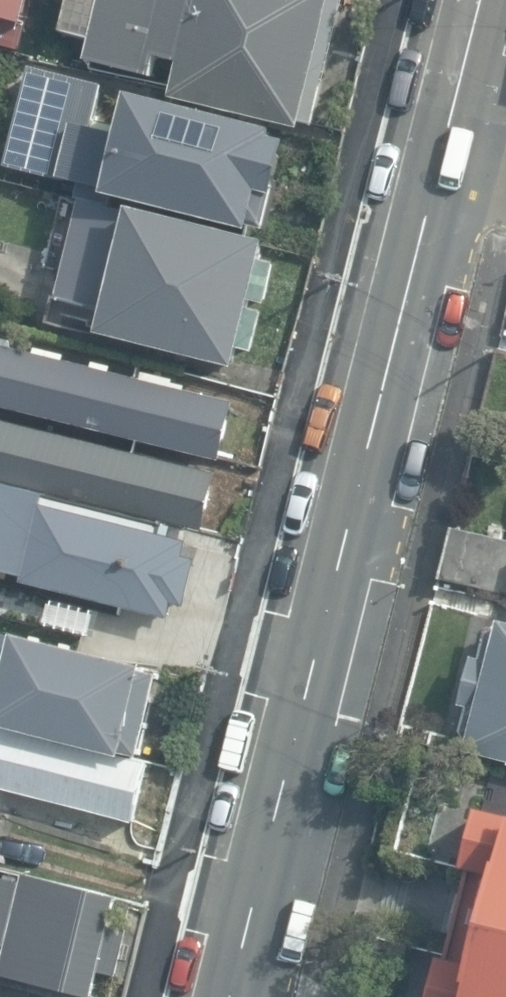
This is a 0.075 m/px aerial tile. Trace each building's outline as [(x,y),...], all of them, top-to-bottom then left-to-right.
[(29,24),(36,0),(0,0),(0,16),(29,24)] [(301,128),(303,122),(315,125),(347,0),(108,0),(92,61),(157,77),(161,58),(182,64),(173,96),(301,128)] [(111,194),(256,229),(257,224),(273,228),(294,142),(279,138),(280,131),(138,96),(127,138),(81,127),(69,179),(112,189),(111,194)] [(54,250),(66,209),(0,190),(0,234),(54,250)] [(103,332),(238,367),(243,348),(255,351),(265,312),(253,309),(255,300),(267,303),(276,265),(265,262),(270,243),(134,209),(133,213),(89,202),(76,254),(64,251),(57,275),(70,278),(60,314),(105,326),(103,332)] [(226,459),(240,404),(0,344),(0,403),(226,459)] [(206,530),(220,472),(0,418),(0,479),(206,530)] [(172,618),(176,604),(177,604),(190,607),(201,560),(188,556),(191,542),(173,537),(176,525),(0,482),(0,571),(27,577),(25,583),(172,618)] [(505,595),(505,541),(455,529),(443,579),(505,595)] [(504,622),(493,662),(490,661),(475,657),(462,705),(479,710),(469,750),(505,760),(505,622),(504,622)] [(125,755),(126,751),(142,755),(162,675),(145,671),(146,668),(0,633),(0,725),(125,755)] [(137,823),(151,768),(0,728),(0,787),(137,823)] [(480,807),(464,867),(479,871),(457,961),(442,957),(433,996),(505,996),(505,813),(480,807)] [(89,996),(96,996),(102,972),(121,977),(133,932),(112,927),(119,899),(28,876),(26,885),(0,878),(0,944),(10,947),(3,976),(89,996)]
